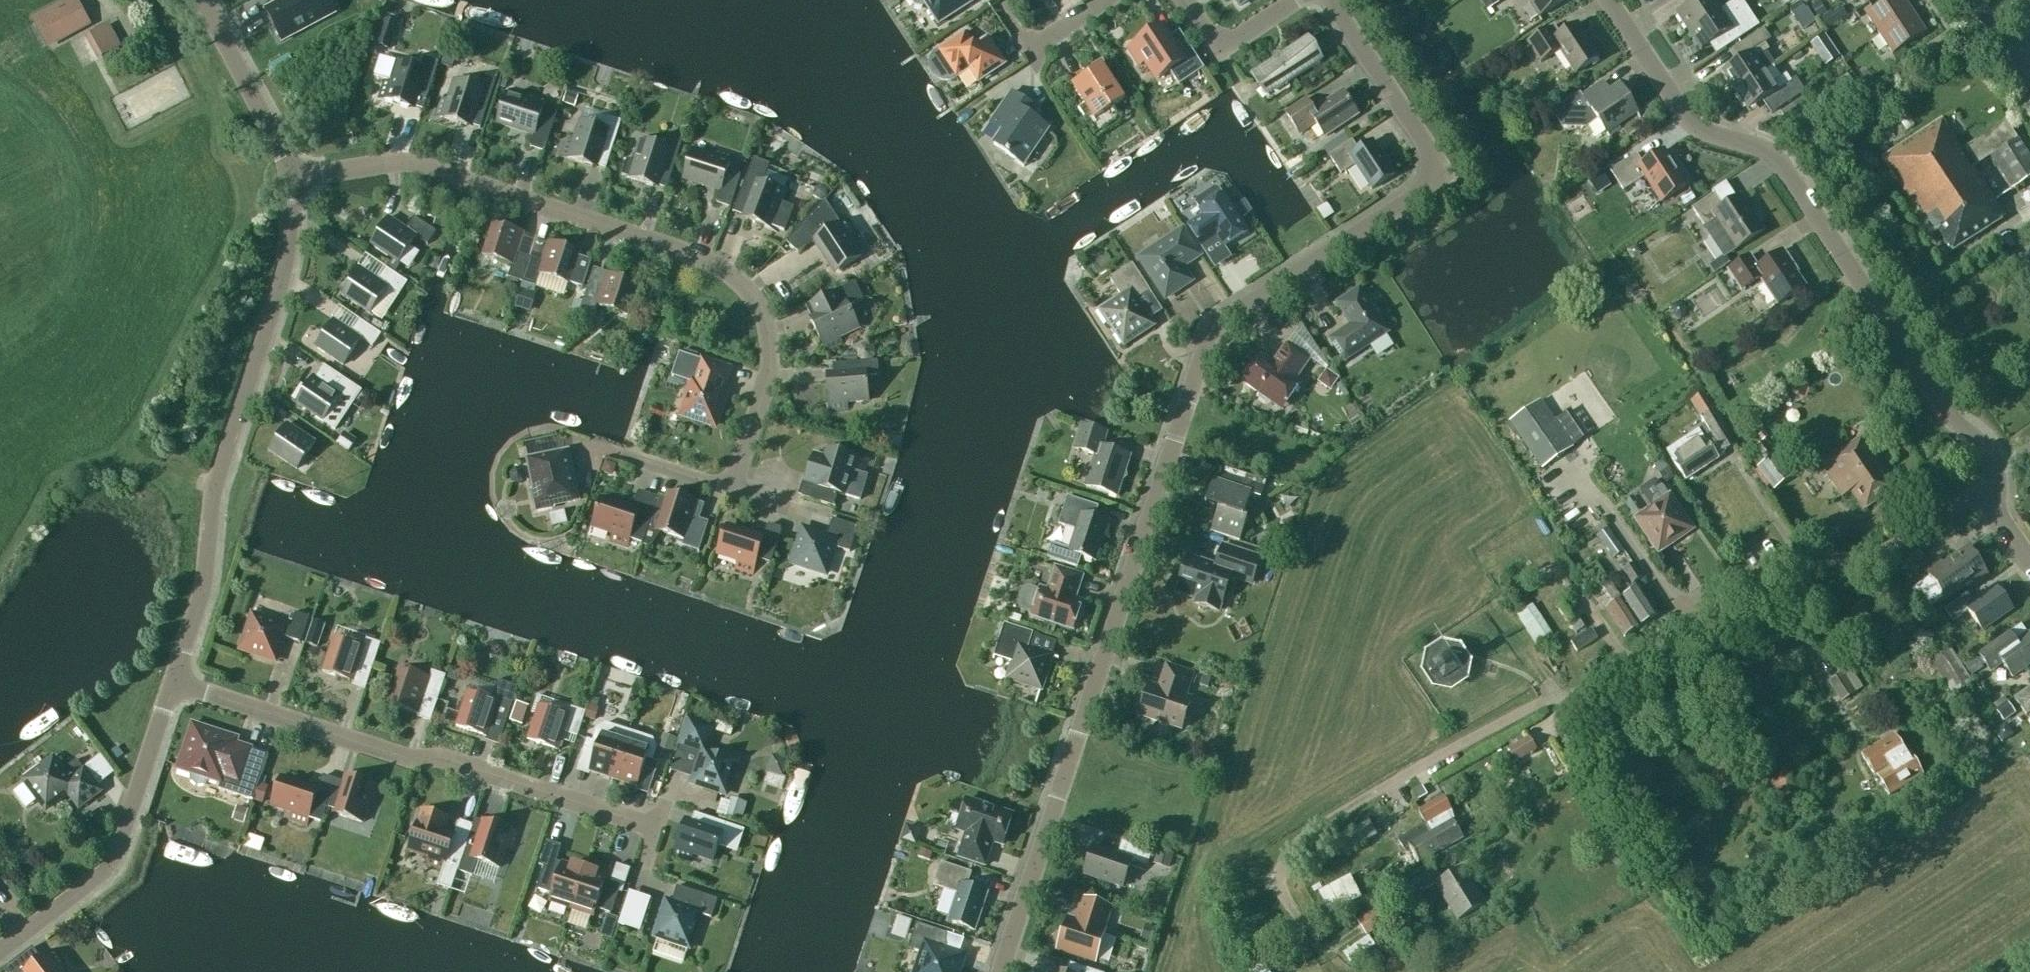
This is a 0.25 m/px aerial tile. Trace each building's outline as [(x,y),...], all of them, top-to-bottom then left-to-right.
[(86,28),(82,20),(87,17),(78,0),(66,0),(32,19),(48,48),(86,28)] [(265,9),(282,41),(335,13),(328,0),(282,0),(265,9)] [(971,2),(969,0),(911,0),(914,5),(922,7),(925,5),(938,24),(971,2)] [(1497,0),(1480,0),(1487,10),(1498,2),(1497,0)] [(1563,0),(1562,0),(1528,0),(1539,16),(1563,0)] [(1676,13),(1688,31),(1721,9),(1716,0),(1695,0),(1676,13)] [(1879,34),(1912,12),(1904,0),(1886,0),(1865,14),(1879,34)] [(1807,13),(1799,1),(1788,8),(1796,20),(1807,13)] [(1853,10),(1849,4),(1837,12),(1839,15),(1830,20),(1828,16),(1820,21),(1825,30),(1842,19),(1841,18),(1853,10)] [(1721,9),(1688,31),(1700,49),(1727,32),(1734,43),(1757,27),(1750,16),(1747,18),(1741,10),(1728,19),(1721,9)] [(1912,12),(1879,34),(1892,54),(1925,32),(1912,12)] [(398,24),(383,19),(375,45),(390,50),(398,24)] [(1583,36),(1585,35),(1578,23),(1554,38),(1548,28),(1527,42),(1540,62),(1559,49),(1575,73),(1598,58),(1583,36)] [(120,47),(108,25),(86,37),(98,59),(120,47)] [(1734,90),(1764,71),(1764,70),(1774,63),(1766,51),(1769,48),(1765,42),(1770,38),(1763,27),(1738,44),(1745,54),(1721,70),(1734,90)] [(1179,85),(1204,69),(1179,30),(1165,40),(1157,28),(1127,47),(1138,65),(1146,60),(1158,78),(1169,71),(1179,85)] [(965,32),(938,50),(936,52),(934,53),(933,55),(931,58),(930,60),(930,62),(930,64),(930,65),(930,67),(930,69),(931,71),(932,72),(933,74),(934,76),(936,78),(938,79),(940,79),(943,80),(945,81),(948,80),(950,80),(952,79),(954,78),(969,68),(978,81),(1005,63),(987,37),(977,43),(977,45),(971,44),(971,42),(965,32)] [(83,36),(73,40),(83,65),(93,61),(83,36)] [(1273,60),(1252,75),(1260,88),(1263,86),(1273,88),(1275,91),(1322,60),(1307,38),(1280,56),(1279,55),(1274,54),(1273,59),(1273,60)] [(1816,53),(1826,68),(1840,59),(1830,43),(1816,53)] [(453,59),(444,56),(441,66),(449,69),(453,59)] [(410,105),(423,110),(438,62),(424,57),(420,68),(397,61),(391,82),(383,79),(378,97),(409,107),(410,105)] [(1125,99),(1102,64),(1071,84),(1084,104),(1078,109),(1094,134),(1114,121),(1116,114),(1112,108),(1125,99)] [(1772,82),(1764,71),(1734,90),(1747,109),(1771,93),(1779,105),(1769,111),(1770,113),(1780,107),(1804,91),(1795,76),(1790,80),(1785,73),(1772,82)] [(1843,89),(1852,83),(1846,74),(1837,80),(1843,89)] [(440,98),(435,115),(466,125),(467,124),(480,128),(495,80),(481,75),(477,87),(455,79),(448,100),(440,98)] [(1603,82),(1582,96),(1579,92),(1551,112),(1562,127),(1586,127),(1597,120),(1609,138),(1611,137),(1609,135),(1621,128),(1618,124),(1635,112),(1639,118),(1640,117),(1619,85),(1609,92),(1603,82)] [(578,95),(566,91),(562,102),(574,106),(578,95)] [(1305,99),(1285,112),(1299,134),(1315,123),(1324,136),(1358,114),(1342,91),(1313,110),(1305,99)] [(530,146),(544,150),(557,110),(544,105),(546,98),(529,92),(526,100),(506,93),(498,117),(535,129),(530,146)] [(1022,111),(1027,103),(1011,92),(990,123),(1002,131),(993,145),(1016,160),(1015,161),(1023,167),(1028,159),(1027,158),(1048,129),(1022,111)] [(566,138),(560,156),(592,166),(592,164),(606,168),(621,121),(607,116),(603,127),(580,120),(573,141),(566,138)] [(1882,157),(1925,222),(1920,225),(1920,230),(1924,236),(1929,236),(1933,233),(1938,230),(1951,251),(2005,216),(1995,200),(1973,167),(1990,156),(2012,189),(2029,177),(2029,159),(2006,121),(1962,150),(1941,119),(1882,157)] [(627,158),(621,175),(653,185),(653,184),(666,188),(683,136),(668,132),(664,147),(641,140),(634,160),(627,158)] [(1371,189),(1395,174),(1373,140),(1358,150),(1352,140),(1328,155),(1340,174),(1355,164),(1371,189)] [(716,202),(730,206),(740,175),(727,171),(733,154),(715,148),(713,156),(692,149),(684,173),(721,185),(716,202)] [(1661,201),(1686,185),(1663,150),(1642,163),(1636,153),(1610,170),(1623,191),(1645,176),(1661,201)] [(793,207),(780,202),(785,191),(762,182),(769,164),(753,158),(732,211),(747,217),(746,219),(777,231),(778,229),(784,230),(793,207)] [(1601,173),(1587,183),(1593,192),(1608,182),(1601,173)] [(820,185),(813,189),(813,196),(819,199),(826,197),(827,190),(820,185)] [(1203,215),(1188,225),(1201,245),(1217,236),(1224,246),(1247,231),(1223,194),(1222,195),(1218,188),(1214,188),(1197,199),(1196,202),(1200,209),(1199,210),(1203,215)] [(1703,227),(1723,257),(1762,231),(1739,196),(1722,207),(1714,193),(1692,208),(1704,226),(1703,227)] [(797,250),(797,251),(818,237),(840,270),(859,257),(848,238),(852,236),(843,220),(838,223),(824,200),(786,241),(797,250)] [(1251,211),(1244,201),(1235,206),(1242,217),(1251,211)] [(1334,213),(1326,203),(1316,210),(1323,220),(1334,213)] [(436,231),(414,217),(406,229),(389,217),(370,244),(392,259),(400,264),(417,238),(427,244),(436,231)] [(508,277),(522,281),(530,257),(517,253),(523,233),(493,223),(494,221),(493,220),(482,254),(512,264),(508,277)] [(1199,255),(1182,229),(1139,258),(1165,298),(1191,281),(1182,267),(1199,255)] [(536,286),(540,273),(583,287),(591,260),(578,256),(581,250),(579,249),(579,251),(549,241),(542,261),(530,257),(522,281),(536,286)] [(1792,264),(1783,250),(1757,267),(1749,255),(1728,270),(1741,290),(1759,277),(1777,304),(1805,286),(1791,265),(1792,264)] [(392,259),(386,268),(395,273),(400,264),(392,259)] [(1132,263),(1109,278),(1121,296),(1113,301),(1112,300),(1098,309),(1107,324),(1109,323),(1124,345),(1153,325),(1136,299),(1149,290),(1132,263)] [(386,268),(385,267),(377,279),(360,268),(342,294),(341,292),(340,294),(369,313),(387,287),(399,295),(407,282),(395,273),(386,268)] [(596,304),(627,314),(638,281),(637,281),(636,283),(606,273),(602,286),(591,282),(584,302),(581,313),(592,317),(596,304)] [(855,281),(805,305),(813,321),(811,322),(826,352),(843,344),(839,337),(859,327),(848,306),(863,299),(855,281)] [(537,291),(520,285),(513,306),(530,312),(537,291)] [(1371,307),(1359,288),(1337,302),(1352,324),(1330,338),(1344,360),(1388,332),(1377,316),(1379,312),(1375,306),(1371,307)] [(584,302),(575,299),(571,310),(581,313),(584,302)] [(369,326),(359,319),(351,331),(334,319),(316,346),(314,344),(313,345),(343,365),(360,339),(372,347),(381,334),(378,332),(369,326)] [(374,319),(369,326),(378,332),(383,325),(374,319)] [(1289,332),(1305,346),(1313,337),(1297,323),(1289,332)] [(910,342),(899,344),(901,358),(912,356),(910,342)] [(1272,364),(1261,356),(1242,382),(1281,409),(1299,383),(1295,380),(1309,359),(1286,343),(1272,364)] [(692,356),(679,352),(673,370),(686,374),(692,356)] [(692,380),(680,414),(714,425),(725,391),(722,390),(728,370),(729,370),(729,369),(702,360),(701,361),(702,361),(695,381),(692,380)] [(878,375),(877,360),(832,364),(833,378),(826,378),(829,411),(847,410),(847,402),(868,400),(866,376),(878,375)] [(315,377),(314,376),(296,402),(294,401),(293,402),(322,421),(334,430),(349,408),(361,390),(339,375),(323,364),(315,377)] [(1339,377),(1326,369),(1317,381),(1330,390),(1339,377)] [(1790,381),(1787,391),(1805,397),(1808,387),(1790,381)] [(1735,444),(1714,409),(1704,393),(1690,401),(1705,426),(1698,431),(1673,447),(1675,450),(1669,455),(1686,480),(1717,459),(1716,456),(1722,452),(1735,444)] [(1540,398),(1508,420),(1541,467),(1573,445),(1540,398)] [(287,423),(270,450),(268,448),(267,449),(296,469),(315,442),(287,423)] [(1117,495),(1130,456),(1102,447),(1106,433),(1082,425),(1074,448),(1095,455),(1085,485),(1117,495)] [(344,431),(335,443),(348,451),(356,439),(344,431)] [(1863,510),(1896,487),(1862,436),(1819,465),(1841,497),(1850,491),(1863,510)] [(805,483),(801,497),(835,507),(839,493),(859,499),(867,475),(852,471),(856,457),(827,448),(824,457),(814,454),(806,482),(804,481),(804,482),(805,483)] [(532,491),(536,510),(552,507),(554,504),(577,500),(567,451),(528,459),(534,488),(532,491)] [(1773,489),(1792,475),(1777,454),(1758,468),(1773,489)] [(604,460),(600,470),(612,475),(616,464),(604,460)] [(525,469),(516,466),(509,474),(511,480),(519,484),(526,478),(525,469)] [(1266,481),(1224,468),(1219,482),(1213,480),(1205,505),(1218,510),(1211,531),(1240,540),(1247,518),(1243,517),(1249,498),(1259,502),(1266,481)] [(648,524),(657,498),(637,492),(630,512),(599,502),(591,526),(612,533),(609,540),(627,546),(629,538),(641,543),(641,545),(642,545),(649,524),(648,524)] [(648,524),(649,524),(661,528),(660,532),(684,540),(691,519),(698,521),(704,504),(672,494),(670,503),(657,498),(648,524)] [(1075,529),(1069,548),(1052,543),(1047,557),(1077,566),(1081,556),(1095,561),(1108,522),(1094,517),(1098,506),(1067,496),(1058,523),(1075,529)] [(1692,529),(1669,496),(1636,518),(1658,551),(1692,529)] [(858,528),(859,527),(831,518),(831,519),(832,520),(826,536),(803,528),(791,562),(825,573),(834,547),(849,552),(857,528),(858,528)] [(1623,550),(1602,522),(1593,529),(1597,534),(1596,535),(1613,558),(1623,550)] [(770,563),(781,530),(767,525),(761,542),(724,530),(716,554),(737,560),(735,568),(752,574),(757,559),(769,562),(769,563),(770,563)] [(1195,603),(1218,611),(1230,576),(1251,583),(1260,557),(1223,544),(1216,565),(1188,556),(1176,591),(1196,598),(1195,603)] [(1925,570),(1930,577),(1912,589),(1926,610),(1944,597),(1945,598),(1965,584),(1969,589),(1988,575),(1969,547),(1944,565),(1940,560),(1925,570)] [(1632,583),(1641,577),(1632,564),(1623,570),(1632,583)] [(1081,576),(1055,568),(1047,590),(1040,588),(1039,589),(1028,586),(1023,588),(1017,605),(1020,610),(1031,614),(1030,617),(1072,630),(1081,602),(1074,599),(1081,576)] [(1527,576),(1514,585),(1522,597),(1535,588),(1535,587),(1527,576)] [(1640,626),(1621,598),(1609,582),(1602,587),(1613,603),(1606,609),(1624,636),(1640,626)] [(1899,607),(1908,601),(1895,582),(1886,589),(1899,607)] [(1638,588),(1621,598),(1640,626),(1656,615),(1638,588)] [(1981,630),(2012,608),(1998,589),(1975,605),(1967,593),(1944,609),(1952,621),(1967,610),(1981,630)] [(1568,623),(1577,617),(1568,604),(1565,606),(1562,602),(1558,605),(1560,609),(1559,610),(1568,623)] [(1871,641),(1890,627),(1883,617),(1878,620),(1866,603),(1852,613),(1860,625),(1849,632),(1867,658),(1872,665),(1883,658),(1878,651),(1871,641)] [(1550,632),(1532,604),(1517,615),(1535,642),(1550,632)] [(299,642),(299,643),(300,643),(309,616),(308,615),(308,617),(295,613),(290,627),(252,615),(241,649),(275,660),(283,636),(299,642)] [(1952,627),(1941,613),(1935,618),(1945,632),(1952,627)] [(1578,617),(1568,623),(1574,632),(1584,626),(1578,617)] [(312,619),(305,643),(317,646),(324,623),(312,619)] [(1041,689),(1051,655),(1028,648),(1032,633),(1003,624),(993,656),(1012,662),(1007,678),(1041,689)] [(2029,660),(2029,635),(2027,630),(2014,640),(2007,630),(1978,650),(1991,667),(1999,661),(2009,675),(2029,660)] [(334,635),(322,671),(353,681),(359,663),(372,667),(380,643),(366,638),(364,645),(334,635)] [(1973,683),(1946,642),(1926,654),(1953,695),(1973,683)] [(1430,665),(1423,670),(1434,687),(1442,682),(1443,684),(1463,670),(1450,650),(1443,654),(1438,647),(1426,655),(1431,662),(1429,663),(1430,665)] [(1983,667),(1975,656),(1963,664),(1971,675),(1983,667)] [(1185,696),(1192,673),(1166,665),(1160,681),(1162,681),(1160,688),(1149,684),(1139,715),(1181,729),(1191,698),(1185,696)] [(450,666),(446,677),(457,681),(461,670),(450,666)] [(399,668),(387,703),(418,714),(425,695),(437,699),(446,675),(431,671),(429,678),(399,668)] [(1851,669),(1843,674),(1842,672),(1828,681),(1842,701),(1846,707),(1859,699),(1855,692),(1862,687),(1851,669)] [(1204,673),(1199,684),(1206,687),(1208,688),(1212,677),(1211,676),(1204,673)] [(506,722),(514,698),(518,687),(499,681),(492,699),(467,690),(455,726),(487,737),(493,718),(506,722)] [(2013,697),(2025,715),(2029,711),(2029,685),(2013,697)] [(535,714),(527,739),(558,750),(564,731),(577,736),(585,711),(571,707),(569,714),(551,708),(554,701),(537,695),(531,713),(535,714)] [(2015,713),(2004,697),(1992,706),(2003,721),(2015,713)] [(527,706),(516,702),(510,721),(521,725),(527,706)] [(599,708),(589,704),(585,717),(595,720),(599,708)] [(691,782),(725,793),(736,760),(706,750),(714,727),(687,718),(676,751),(699,758),(691,782)] [(590,770),(613,778),(629,730),(605,722),(596,727),(592,740),(586,739),(583,748),(596,752),(590,770)] [(192,724),(178,768),(192,773),(193,779),(197,783),(203,782),(207,778),(221,782),(219,789),(253,800),(253,799),(259,781),(268,754),(251,749),(250,753),(233,747),(236,738),(192,724)] [(629,730),(613,778),(637,785),(643,767),(655,771),(658,762),(652,760),(656,747),(652,738),(629,730)] [(1923,774),(1916,763),(1910,752),(1907,754),(1893,733),(1860,754),(1874,776),(1875,775),(1888,795),(1923,774)] [(676,738),(662,734),(656,754),(670,758),(676,738)] [(1536,749),(1529,737),(1507,750),(1514,762),(1536,749)] [(771,754),(766,771),(783,776),(789,760),(771,754)] [(78,808),(101,791),(77,759),(62,770),(53,759),(25,780),(46,809),(67,793),(78,808)] [(1787,785),(1780,771),(1768,778),(1775,792),(1787,785)] [(326,806),(327,806),(335,781),(334,781),(321,777),(315,793),(279,781),(271,805),(291,812),(289,819),(306,825),(309,817),(321,821),(326,806)] [(335,781),(327,806),(339,811),(338,814),(362,822),(369,802),(376,804),(382,787),(351,777),(348,783),(335,779),(334,781),(335,781)] [(253,799),(262,802),(268,784),(259,781),(253,799)] [(1421,785),(1412,790),(1419,801),(1427,796),(1421,785)] [(730,798),(725,815),(741,820),(746,802),(730,798)] [(1002,844),(1012,814),(967,799),(957,829),(966,833),(958,856),(985,865),(993,841),(1002,844)] [(237,804),(233,818),(244,821),(248,808),(237,804)] [(1425,824),(1440,850),(1461,838),(1446,812),(1425,824)] [(739,844),(744,830),(694,813),(690,826),(683,824),(673,855),(690,861),(692,854),(713,860),(720,838),(739,844)] [(472,826),(461,860),(457,870),(471,875),(476,860),(499,867),(506,847),(513,849),(519,832),(487,822),(487,823),(474,819),(472,826)] [(1344,855),(1377,835),(1368,820),(1335,840),(1344,855)] [(448,856),(461,860),(472,826),(458,822),(452,838),(415,826),(407,850),(428,857),(425,864),(443,870),(448,856)] [(920,829),(905,824),(900,838),(915,844),(920,829)] [(1418,863),(1440,850),(1425,824),(1397,839),(1404,850),(1409,847),(1418,863)] [(571,908),(585,866),(573,862),(572,866),(561,863),(561,865),(555,863),(560,846),(547,841),(539,865),(543,866),(535,891),(536,891),(537,889),(551,894),(549,901),(571,908)] [(1147,865),(1151,851),(1122,841),(1117,854),(1092,846),(1083,874),(1122,886),(1131,859),(1147,865)] [(932,853),(920,849),(918,856),(930,860),(932,853)] [(1168,853),(1156,849),(1152,865),(1164,868),(1168,853)] [(971,872),(941,862),(933,885),(957,893),(948,921),(974,930),(987,892),(967,885),(971,872)] [(596,870),(585,866),(571,908),(593,915),(596,908),(610,913),(609,915),(610,915),(618,891),(622,892),(630,868),(616,863),(609,887),(603,885),(606,877),(595,874),(596,870)] [(1457,920),(1484,904),(1462,867),(1441,880),(1434,868),(1413,881),(1420,893),(1435,884),(1457,920)] [(1349,875),(1318,893),(1330,914),(1344,907),(1361,897),(1349,875)] [(658,936),(653,954),(683,964),(689,946),(699,914),(711,917),(717,899),(676,886),(671,903),(666,901),(655,935),(658,936)] [(650,898),(629,891),(618,923),(639,931),(650,898)] [(1064,929),(1058,948),(1094,960),(1103,931),(1101,931),(1109,908),(1084,899),(1076,922),(1071,921),(1068,930),(1064,929)] [(1385,920),(1378,909),(1359,921),(1366,933),(1385,920)] [(618,918),(606,914),(599,936),(611,940),(618,918)] [(1350,922),(1344,914),(1317,932),(1323,940),(1350,922)] [(911,920),(897,915),(893,927),(907,932),(911,920)] [(916,922),(907,948),(921,952),(915,971),(957,971),(963,955),(939,947),(944,932),(916,922)] [(1154,926),(1144,923),(1140,937),(1150,940),(1154,926)] [(1374,945),(1368,935),(1343,952),(1349,961),(1374,945)] [(33,946),(5,968),(8,971),(24,971),(28,969),(30,971),(62,971),(58,968),(65,963),(54,948),(41,958),(33,948),(34,947),(33,946)] [(1261,960),(1239,971),(1268,971),(1261,960)]
